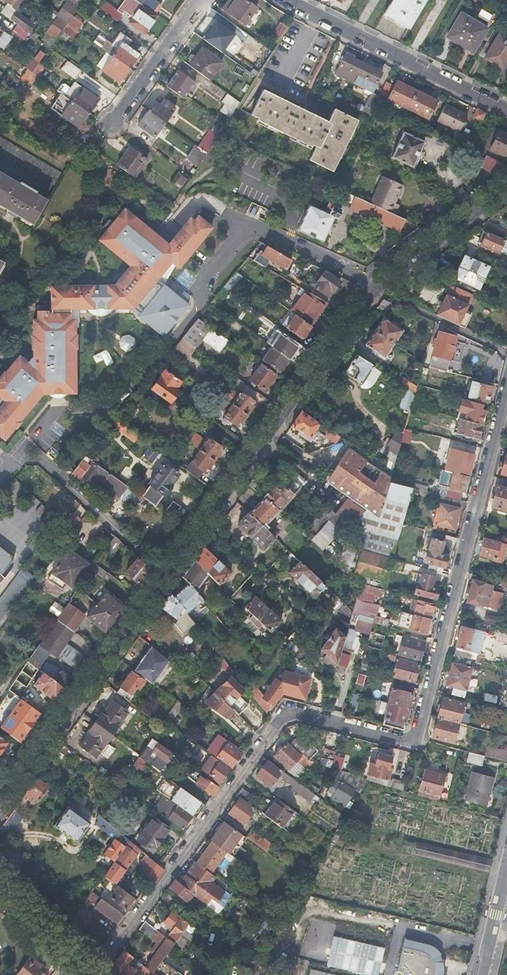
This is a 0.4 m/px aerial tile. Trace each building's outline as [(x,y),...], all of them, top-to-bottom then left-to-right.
[(58,15),(68,22),(73,15),(80,6),(70,0),(69,0),(58,15)] [(153,10),(159,2),(156,0),(145,0),(143,3),(153,10)] [(258,7),(248,0),(232,0),(231,1),(229,0),(224,8),(247,23),(258,7)] [(385,14),(410,29),(427,0),(426,0),(393,0),(385,14)] [(143,4),(141,7),(156,18),(158,15),(143,4)] [(110,5),(105,11),(117,21),(122,14),(110,5)] [(141,7),(132,19),(147,31),(156,18),(141,7)] [(262,10),(258,7),(247,23),(251,26),(262,10)] [(477,16),(488,22),(492,14),(480,9),(477,16)] [(17,10),(11,18),(17,23),(31,33),(36,24),(36,23),(38,19),(33,15),(30,19),(17,10)] [(462,13),(448,36),(449,37),(450,36),(465,46),(464,46),(473,52),(488,29),(462,13)] [(45,32),(56,39),(62,30),(64,28),(68,22),(58,15),(45,32)] [(73,15),(68,22),(78,30),(83,22),(73,15)] [(147,31),(132,19),(130,22),(145,33),(147,31)] [(216,20),(203,37),(223,52),(236,34),(216,20)] [(273,34),(280,39),(289,26),(282,21),(273,34)] [(16,26),(12,31),(23,39),(27,34),(16,26)] [(64,28),(62,30),(58,36),(66,41),(70,35),(72,37),(76,33),(69,28),(67,30),(64,28)] [(480,54),(485,57),(504,68),(506,64),(506,35),(495,28),(480,54)] [(107,40),(102,47),(108,51),(113,55),(123,42),(128,45),(132,40),(121,32),(112,44),(107,40)] [(139,53),(128,45),(123,42),(113,55),(130,67),(139,53)] [(191,65),(210,79),(223,61),(203,48),(191,65)] [(348,50),(346,54),(356,59),(358,54),(348,50)] [(113,55),(108,51),(98,65),(103,69),(113,55)] [(276,51),(269,61),(276,66),(283,55),(276,51)] [(337,73),(354,81),(363,62),(356,59),(346,54),(337,73)] [(113,55),(103,69),(119,81),(130,67),(113,55)] [(30,70),(33,71),(40,61),(35,58),(30,65),(33,66),(30,70)] [(82,70),(69,60),(63,68),(77,78),(82,70)] [(33,71),(34,73),(37,69),(39,71),(44,64),(40,61),(33,71)] [(363,62),(354,81),(374,91),(383,72),(376,68),(363,62)] [(28,68),(24,65),(17,76),(20,79),(25,72),(28,74),(30,70),(28,68)] [(179,69),(167,86),(184,98),(196,81),(179,69)] [(20,79),(25,82),(33,71),(30,70),(28,74),(25,72),(20,79)] [(33,71),(25,82),(29,85),(34,78),(32,76),(34,73),(33,71)] [(102,75),(98,81),(108,88),(112,82),(102,75)] [(379,97),(377,101),(382,103),(385,97),(409,108),(418,90),(397,79),(394,85),(387,81),(379,97)] [(76,81),(65,95),(72,101),(82,87),(76,81)] [(72,101),(89,113),(99,98),(82,87),(72,101)] [(263,90),(251,115),(258,118),(257,120),(311,147),(313,145),(316,147),(310,160),(333,171),(358,120),(335,109),(328,121),(263,90)] [(438,100),(418,90),(409,108),(429,118),(438,100)] [(226,104),(236,110),(241,101),(229,92),(223,101),(226,104)] [(79,127),(89,113),(72,101),(65,95),(61,93),(54,103),(65,111),(62,115),(79,127)] [(363,112),(370,116),(377,101),(379,97),(372,94),(363,112)] [(149,110),(165,122),(175,108),(159,96),(149,110)] [(468,114),(446,103),(438,119),(460,130),(468,114)] [(222,110),(232,117),(236,110),(226,104),(222,110)] [(486,112),(478,108),(474,116),(478,118),(482,120),(486,112)] [(155,136),(165,122),(149,110),(138,124),(155,136)] [(200,147),(209,153),(220,134),(212,129),(200,147)] [(395,158),(392,163),(410,172),(425,141),(414,136),(416,132),(409,129),(408,133),(405,131),(392,157),(395,158)] [(463,129),(458,140),(466,144),(471,133),(463,129)] [(486,154),(488,155),(488,156),(501,162),(506,151),(506,134),(499,130),(490,148),(486,145),(482,152),(486,154)] [(57,184),(64,173),(0,136),(0,152),(57,184)] [(189,158),(200,166),(209,153),(200,147),(197,144),(189,158)] [(118,164),(132,174),(135,176),(147,159),(130,147),(118,164)] [(494,177),(506,167),(506,165),(501,162),(488,156),(488,155),(486,154),(482,163),(492,171),(490,173),(494,177)] [(35,223),(49,199),(35,192),(36,190),(21,182),(20,183),(0,172),(0,203),(35,223)] [(383,175),(371,202),(380,206),(394,212),(398,203),(395,201),(402,183),(383,175)] [(456,195),(461,202),(469,195),(464,188),(456,195)] [(400,231),(406,218),(394,212),(380,206),(371,202),(356,195),(349,192),(345,201),(352,204),(350,208),(400,231)] [(311,204),(299,229),(324,241),(335,216),(338,217),(342,210),(333,205),(329,213),(311,204)] [(80,326),(80,308),(89,307),(94,311),(99,313),(104,313),(109,311),(112,308),(113,307),(131,307),(140,315),(158,330),(164,323),(170,329),(184,311),(178,306),(183,299),(165,284),(165,285),(161,281),(176,263),(180,266),(213,227),(199,215),(195,220),(191,217),(169,244),(126,208),(114,222),(118,225),(115,228),(112,225),(100,239),(132,265),(115,284),(52,285),(52,308),(57,308),(57,314),(53,314),(53,312),(49,312),(49,310),(38,310),(38,319),(34,319),(34,335),(39,335),(39,347),(35,347),(34,355),(29,362),(24,357),(19,363),(16,360),(6,372),(9,375),(1,384),(0,383),(0,413),(0,434),(5,439),(16,425),(13,423),(17,418),(20,421),(30,408),(27,406),(40,390),(40,388),(47,388),(47,392),(54,392),(54,394),(64,394),(64,392),(70,392),(70,388),(77,388),(77,373),(72,373),(72,363),(76,363),(76,347),(72,347),(72,335),(76,335),(76,326),(80,326)] [(483,230),(478,242),(481,243),(481,245),(498,253),(503,242),(506,244),(506,240),(483,230)] [(268,245),(264,253),(287,267),(292,259),(268,245)] [(480,253),(468,247),(455,277),(480,288),(490,266),(477,260),(480,253)] [(254,259),(249,256),(241,267),(237,271),(241,274),(254,259)] [(237,271),(230,280),(236,285),(244,275),(241,274),(237,271)] [(326,271),(316,285),(316,286),(319,288),(328,295),(332,289),(334,291),(340,282),(341,281),(326,271)] [(357,284),(343,278),(341,281),(340,282),(352,291),(357,284)] [(437,314),(465,327),(471,315),(465,312),(473,293),(453,284),(448,294),(447,294),(437,314)] [(319,290),(311,285),(307,290),(315,294),(319,290)] [(217,305),(229,289),(225,286),(212,302),(217,305)] [(307,290),(305,288),(290,309),(293,311),(297,314),(300,316),(309,323),(310,323),(327,301),(315,294),(307,290)] [(395,303),(384,298),(380,304),(377,307),(391,313),(395,303)] [(204,321),(217,305),(212,302),(199,318),(204,321)] [(297,314),(293,311),(284,323),(303,337),(312,325),(310,323),(309,323),(300,316),(297,314)] [(384,317),(375,330),(395,342),(403,329),(384,317)] [(434,330),(436,321),(427,317),(424,325),(434,330)] [(229,339),(204,321),(199,318),(184,337),(197,346),(203,339),(221,351),(229,339)] [(158,330),(164,335),(170,329),(164,323),(158,330)] [(273,346),(289,358),(298,346),(277,330),(268,342),(273,346)] [(395,342),(375,330),(366,344),(385,357),(395,342)] [(435,345),(433,354),(439,356),(436,366),(447,369),(456,336),(439,331),(435,345)] [(184,337),(171,352),(185,361),(197,346),(184,337)] [(280,370),(289,358),(273,346),(264,359),(265,359),(271,364),(269,367),(277,373),(279,370),(280,370)] [(381,371),(356,354),(346,369),(347,374),(361,384),(360,386),(363,387),(364,387),(367,387),(369,386),(371,385),(372,384),(381,371)] [(265,389),(277,373),(269,367),(263,363),(251,379),(265,389)] [(166,370),(153,387),(172,401),(179,390),(176,389),(182,381),(166,370)] [(401,378),(398,382),(406,387),(416,393),(417,389),(401,378)] [(470,389),(468,397),(488,402),(492,387),(469,380),(467,388),(470,389)] [(255,400),(261,393),(249,384),(244,392),(255,400)] [(234,403),(248,414),(255,405),(253,403),(255,400),(244,392),(243,391),(241,395),(231,387),(224,396),(234,403)] [(415,394),(416,393),(406,387),(400,407),(410,410),(412,405),(415,394)] [(421,395),(415,394),(412,405),(417,406),(418,407),(421,395)] [(228,412),(234,403),(224,396),(217,404),(228,412)] [(462,399),(457,417),(459,418),(482,424),(486,410),(477,408),(478,404),(462,399)] [(242,422),(248,414),(234,403),(228,412),(225,416),(237,424),(241,420),(242,422)] [(417,406),(412,405),(410,410),(408,418),(413,420),(417,406)] [(348,441),(302,410),(292,425),(317,442),(320,442),(325,435),(316,429),(319,425),(321,426),(322,431),(345,446),(348,441)] [(117,418),(113,423),(121,429),(125,423),(117,418)] [(482,424),(459,418),(457,426),(459,426),(458,432),(479,437),(482,424)] [(125,423),(121,429),(136,440),(140,434),(125,423)] [(398,454),(404,432),(398,430),(391,439),(388,437),(383,443),(387,446),(393,451),(398,454)] [(201,449),(215,459),(221,451),(220,449),(222,446),(210,437),(201,449)] [(292,448),(281,440),(277,445),(288,454),(292,448)] [(476,446),(456,440),(454,446),(475,452),(476,446)] [(161,450),(153,444),(144,456),(152,462),(161,450)] [(388,468),(352,444),(335,469),(329,464),(321,477),(347,496),(366,509),(376,517),(377,517),(379,517),(380,515),(386,495),(390,480),(391,476),(393,472),(388,468)] [(186,468),(199,477),(204,470),(207,466),(209,467),(215,459),(201,449),(186,468)] [(393,451),(388,468),(393,472),(397,456),(398,454),(393,451)] [(86,455),(81,462),(89,468),(82,477),(91,484),(99,473),(107,479),(106,481),(116,488),(114,492),(138,510),(146,498),(142,495),(86,455)] [(437,462),(436,467),(445,469),(469,476),(473,460),(456,456),(452,469),(448,465),(437,462)] [(271,462),(267,459),(261,467),(264,470),(271,462)] [(151,484),(165,494),(172,484),(171,484),(179,474),(165,463),(150,483),(151,484)] [(310,470),(317,474),(319,472),(318,467),(316,466),(312,467),(310,470)] [(469,476),(445,469),(440,484),(444,485),(441,494),(461,499),(463,490),(465,490),(469,476)] [(288,472),(265,496),(279,510),(302,486),(288,472)] [(430,486),(391,476),(390,480),(413,487),(418,488),(427,490),(429,491),(430,486)] [(264,487),(254,477),(250,482),(260,492),(264,487)] [(413,487),(390,480),(386,495),(409,501),(411,494),(413,487)] [(142,495),(146,498),(156,505),(165,494),(151,484),(142,495)] [(497,484),(492,506),(506,509),(506,487),(497,484)] [(461,499),(441,494),(440,499),(434,523),(436,524),(435,528),(443,530),(444,526),(455,529),(462,500),(461,499)] [(409,501),(386,495),(380,515),(379,517),(377,517),(376,517),(366,509),(355,525),(355,526),(367,530),(361,550),(392,559),(402,524),(409,501)] [(265,496),(248,513),(261,525),(274,538),(275,538),(279,533),(270,524),(267,527),(265,525),(279,510),(265,496)] [(366,509),(347,496),(335,511),(311,539),(323,550),(333,538),(347,523),(354,525),(355,525),(366,509)] [(165,512),(173,517),(182,505),(173,499),(165,512)] [(43,504),(36,510),(53,526),(59,519),(43,504)] [(311,539),(335,511),(327,504),(303,532),(311,539)] [(74,513),(66,523),(72,529),(81,520),(74,513)] [(261,525),(248,513),(238,524),(251,536),(261,525)] [(288,518),(296,525),(298,523),(290,515),(288,518)] [(261,525),(251,536),(264,549),(274,538),(261,525)] [(355,526),(355,525),(354,525),(351,535),(357,536),(354,545),(347,543),(340,566),(353,578),(355,572),(386,580),(390,567),(392,559),(361,550),(367,530),(355,526)] [(445,534),(427,530),(425,537),(428,538),(427,545),(430,546),(429,551),(428,550),(425,561),(444,566),(448,551),(442,549),(445,534)] [(496,558),(501,537),(485,532),(480,554),(496,558)] [(124,543),(116,535),(106,548),(114,555),(124,543)] [(338,543),(333,538),(323,550),(328,555),(338,543)] [(204,546),(195,558),(207,571),(217,559),(204,546)] [(69,549),(48,578),(63,589),(67,583),(73,587),(90,563),(69,549)] [(291,553),(287,549),(280,557),(283,560),(291,553)] [(151,568),(140,557),(127,571),(141,583),(151,568)] [(195,558),(183,575),(189,582),(195,590),(203,579),(208,583),(213,579),(207,571),(195,558)] [(217,559),(207,571),(213,579),(219,585),(230,572),(217,559)] [(404,562),(392,559),(390,567),(402,571),(404,562)] [(289,572),(302,584),(313,573),(299,561),(289,572)] [(108,571),(97,562),(93,568),(104,576),(108,571)] [(0,599),(0,621),(34,576),(23,568),(0,599)] [(355,572),(353,578),(360,584),(361,583),(383,588),(384,588),(386,580),(355,572)] [(315,596),(325,585),(313,573),(302,584),(315,596)] [(432,587),(433,583),(434,577),(422,574),(420,584),(417,583),(415,593),(436,598),(438,589),(436,588),(432,587)] [(491,594),(495,578),(481,575),(480,581),(473,579),(467,601),(479,604),(480,604),(488,606),(491,594)] [(174,596),(184,609),(189,615),(191,614),(188,609),(202,598),(195,590),(189,582),(174,596)] [(361,583),(360,584),(359,587),(356,600),(362,601),(365,602),(368,592),(373,594),(373,595),(379,597),(380,596),(381,596),(383,588),(361,583)] [(493,594),(491,594),(488,606),(495,607),(499,591),(494,590),(493,594)] [(107,592),(98,603),(115,618),(124,606),(107,592)] [(170,592),(160,605),(178,617),(184,609),(174,596),(170,592)] [(250,613),(247,616),(250,620),(253,623),(268,608),(255,595),(244,607),(250,613)] [(202,598),(188,609),(191,614),(205,602),(202,598)] [(412,598),(408,613),(414,615),(417,600),(412,598)] [(362,601),(356,600),(353,611),(360,613),(364,615),(366,611),(362,610),(365,602),(362,601)] [(430,619),(433,611),(434,604),(417,600),(414,615),(430,619)] [(56,601),(51,609),(58,615),(64,607),(56,601)] [(69,602),(64,610),(81,622),(87,614),(69,602)] [(115,618),(98,603),(88,615),(106,631),(115,618)] [(281,620),(268,608),(253,623),(257,628),(261,633),(267,628),(270,631),(281,620)] [(64,610),(41,643),(47,647),(56,654),(78,669),(87,657),(66,642),(81,622),(64,610)] [(407,613),(404,612),(400,626),(410,628),(412,622),(405,620),(407,613)] [(501,625),(503,616),(485,612),(483,621),(500,626),(501,625)] [(364,615),(360,613),(356,628),(371,632),(374,622),(375,618),(364,615)] [(412,622),(410,628),(427,633),(430,619),(414,615),(408,613),(407,613),(405,620),(412,622)] [(376,615),(375,618),(374,622),(386,625),(387,619),(376,615)] [(253,623),(250,620),(245,624),(252,632),(257,628),(253,623)] [(345,636),(347,627),(347,625),(340,621),(321,648),(322,650),(327,654),(336,663),(337,664),(345,666),(350,651),(341,649),(345,636)] [(457,647),(455,654),(466,657),(478,660),(485,631),(462,625),(456,646),(457,647)] [(356,630),(347,627),(345,636),(341,649),(350,651),(356,630)] [(209,633),(206,636),(212,644),(216,641),(209,633)] [(373,633),(370,647),(381,649),(385,635),(373,633)] [(409,657),(421,660),(425,642),(402,636),(397,654),(409,657)] [(149,639),(147,641),(152,645),(156,648),(160,644),(155,640),(153,642),(149,639)] [(41,643),(29,660),(40,668),(43,671),(54,679),(61,669),(48,660),(47,661),(41,656),(47,647),(41,643)] [(152,645),(135,669),(159,687),(165,677),(160,673),(169,660),(156,648),(152,645)] [(333,666),(336,663),(327,654),(323,658),(333,666)] [(235,673),(223,658),(221,660),(232,675),(235,673)] [(408,661),(397,658),(392,676),(415,682),(420,664),(408,661)] [(447,685),(467,690),(470,679),(473,667),(453,662),(447,685)] [(54,679),(65,687),(72,678),(61,669),(54,679)] [(132,670),(117,690),(127,698),(137,686),(139,687),(144,679),(132,670)] [(34,684),(56,700),(65,687),(54,679),(43,671),(34,684)] [(272,685),(263,697),(273,704),(281,692),(305,698),(310,678),(285,671),(282,682),(278,679),(273,686),(272,685)] [(32,681),(20,673),(16,678),(28,686),(32,681)] [(200,677),(196,673),(192,679),(195,682),(197,682),(200,677)] [(358,673),(354,683),(361,686),(365,675),(358,673)] [(230,677),(215,692),(228,704),(243,689),(230,677)] [(388,703),(409,708),(414,687),(394,682),(388,703)] [(228,704),(215,692),(206,701),(227,717),(233,709),(228,704)] [(444,697),(439,717),(460,723),(463,711),(466,712),(467,707),(464,706),(465,703),(444,697)] [(101,713),(96,721),(112,733),(128,711),(113,700),(103,714),(101,713)] [(183,704),(177,700),(164,719),(170,723),(183,704)] [(383,724),(403,729),(409,708),(388,703),(381,701),(379,710),(386,712),(383,724)] [(460,723),(439,717),(434,737),(455,742),(460,723)] [(170,723),(164,719),(161,724),(152,737),(157,741),(170,723)] [(112,733),(96,721),(90,729),(91,730),(81,745),(96,756),(112,733)] [(304,731),(299,735),(310,746),(315,742),(304,731)] [(9,741),(0,734),(0,754),(9,741)] [(220,735),(209,750),(217,756),(231,767),(243,751),(238,747),(239,746),(237,744),(236,746),(220,735)] [(299,735),(291,743),(303,754),(310,746),(299,735)] [(152,737),(139,755),(147,761),(160,770),(165,763),(163,762),(165,759),(167,760),(173,752),(157,741),(152,737)] [(62,742),(53,754),(59,759),(68,747),(62,742)] [(306,768),(312,761),(309,760),(308,760),(303,754),(291,743),(289,745),(287,743),(274,755),(288,768),(297,759),(306,768)] [(310,746),(303,754),(308,760),(316,752),(310,746)] [(490,746),(488,756),(505,760),(506,753),(506,751),(506,750),(490,746)] [(199,758),(203,750),(196,747),(192,754),(199,758)] [(486,755),(484,755),(471,751),(469,761),(483,765),(486,755)] [(371,763),(368,773),(388,779),(391,768),(389,768),(392,756),(379,752),(376,764),(371,763)] [(212,754),(201,769),(219,782),(229,767),(212,754)] [(136,759),(145,765),(147,761),(139,755),(136,759)] [(334,755),(331,766),(340,769),(344,758),(334,755)] [(136,759),(130,768),(138,774),(145,765),(136,759)] [(271,785),(279,775),(283,770),(268,759),(257,775),(271,785)] [(425,768),(420,789),(441,795),(446,774),(425,768)] [(219,786),(197,770),(191,778),(213,794),(219,786)] [(292,789),(299,793),(304,786),(289,775),(282,770),(279,775),(294,786),(292,789)] [(473,771),(465,799),(486,805),(494,777),(473,771)] [(354,789),(360,792),(365,784),(368,779),(346,772),(343,778),(336,775),(327,791),(333,794),(331,797),(345,805),(354,789)] [(119,784),(105,774),(102,778),(106,781),(104,783),(114,790),(119,784)] [(37,777),(26,792),(34,798),(45,783),(37,777)] [(172,779),(163,793),(165,795),(171,799),(172,799),(178,804),(192,814),(202,801),(172,779)] [(310,787),(317,792),(319,788),(312,784),(310,787)] [(310,802),(316,794),(304,786),(299,793),(310,802)] [(254,796),(243,788),(238,794),(241,797),(249,802),(254,796)] [(420,789),(419,794),(439,800),(441,795),(420,789)] [(171,799),(165,795),(157,807),(163,811),(172,799),(171,799)] [(255,807),(249,802),(241,797),(229,812),(234,816),(233,817),(236,819),(237,818),(243,822),(255,807)] [(282,826),(294,810),(280,799),(276,797),(264,813),(272,819),(282,826)] [(163,812),(167,815),(169,812),(171,814),(178,804),(172,799),(163,811),(163,812)] [(190,819),(193,821),(196,817),(178,804),(171,814),(169,812),(167,815),(184,827),(190,819)] [(68,805),(54,824),(76,840),(91,821),(68,805)] [(10,814),(2,824),(7,828),(15,817),(10,814)] [(154,816),(138,839),(154,850),(170,828),(154,816)] [(130,839),(106,819),(102,825),(116,837),(105,852),(115,860),(127,843),(130,839)] [(279,832),(283,827),(282,826),(272,819),(268,825),(279,832)] [(229,852),(243,833),(231,825),(225,820),(211,839),(213,841),(227,851),(229,852)] [(246,836),(266,850),(271,843),(251,829),(246,836)] [(140,848),(130,839),(127,843),(138,852),(140,848)] [(197,862),(211,872),(227,851),(213,841),(197,862)] [(127,843),(115,860),(105,874),(114,881),(115,882),(119,876),(120,876),(138,852),(127,843)] [(13,846),(5,854),(12,861),(20,854),(13,846)] [(152,878),(161,866),(143,851),(141,855),(145,858),(146,857),(148,859),(145,862),(140,869),(152,878)] [(231,863),(240,870),(240,869),(244,864),(236,857),(231,863)] [(212,881),(216,876),(211,872),(197,862),(195,861),(180,882),(195,895),(198,898),(203,902),(217,914),(231,895),(212,881)] [(165,869),(161,866),(152,878),(155,881),(165,869)] [(114,881),(105,874),(100,880),(110,887),(114,881)] [(177,879),(170,887),(198,909),(203,902),(198,898),(195,895),(180,882),(177,879)] [(103,886),(98,883),(93,891),(97,894),(103,886)] [(135,897),(116,883),(114,885),(117,887),(110,896),(126,908),(135,897)] [(97,894),(93,891),(87,899),(95,905),(101,897),(97,894)] [(124,914),(101,897),(95,905),(119,922),(124,914)] [(95,905),(87,899),(80,908),(89,914),(95,905)] [(80,908),(70,922),(78,930),(89,914),(80,908)] [(168,935),(176,940),(178,937),(190,920),(182,915),(168,935)] [(154,917),(150,922),(159,929),(163,923),(154,917)] [(157,953),(147,967),(154,972),(176,940),(168,935),(159,929),(150,922),(146,920),(140,928),(159,941),(153,950),(157,953)] [(446,974),(442,973),(446,955),(441,944),(429,937),(406,932),(399,964),(405,966),(409,973),(414,974),(446,974)] [(246,945),(250,941),(249,940),(242,934),(238,939),(246,945)] [(154,972),(151,974),(186,974),(187,973),(185,971),(188,966),(172,956),(177,949),(184,954),(190,945),(178,937),(176,940),(154,972)] [(256,964),(264,953),(261,951),(256,947),(248,958),(256,964)] [(125,948),(114,963),(113,969),(120,974),(131,974),(151,974),(154,972),(147,967),(125,948)] [(31,955),(17,973),(19,974),(47,974),(50,972),(37,962),(38,960),(31,955)]
